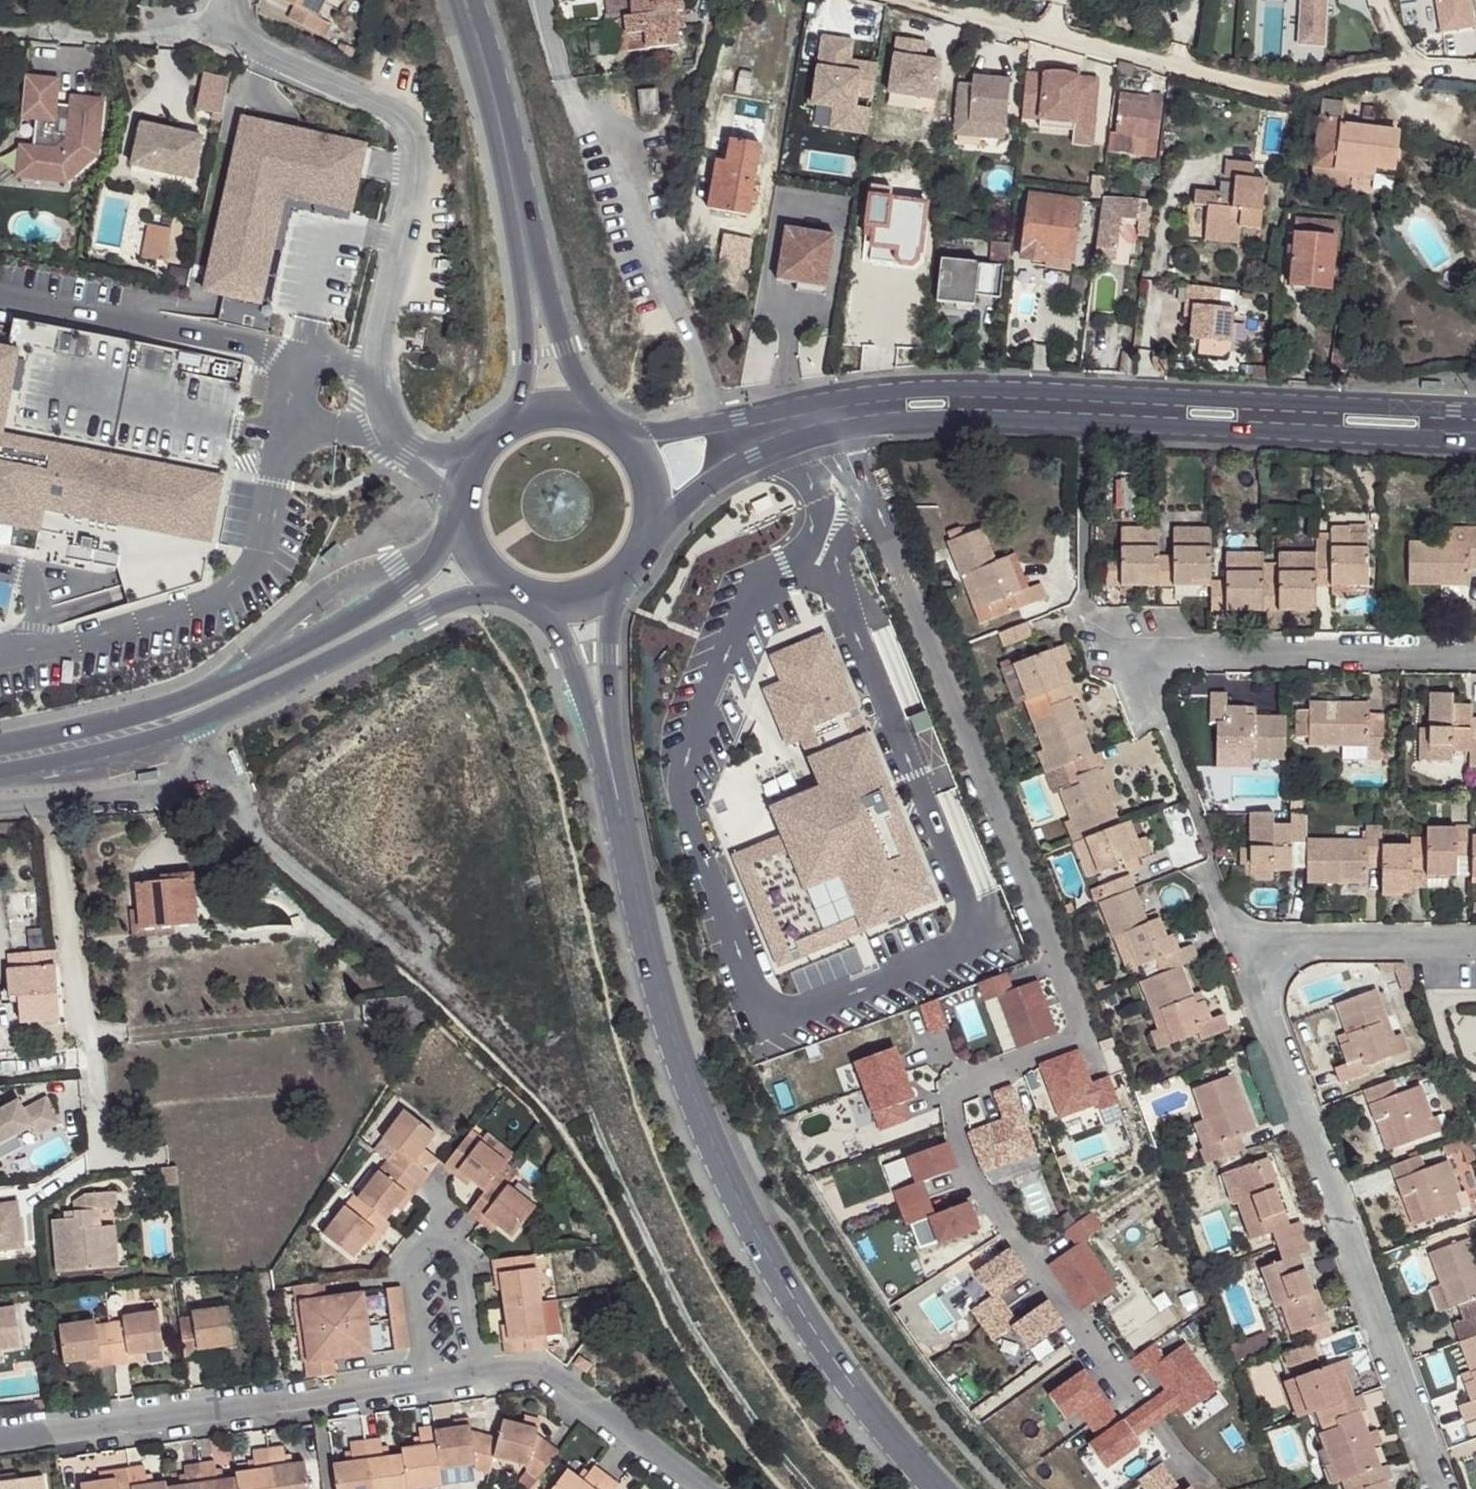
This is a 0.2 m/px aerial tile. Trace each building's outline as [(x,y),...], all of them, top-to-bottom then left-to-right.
[(296,7),(290,19),(326,37),(332,25),(318,18),(327,0),(283,0),(296,7)] [(610,14),(605,15),(606,22),(613,21),(626,19),(683,12),(681,0),(608,0),(610,14)] [(1298,35),(1306,35),(1306,44),(1322,45),(1326,0),(1300,0),(1298,35)] [(685,28),(683,12),(626,19),(630,52),(679,46),(677,29),(685,28)] [(630,52),(626,19),(613,21),(617,53),(630,52)] [(1306,35),(1298,35),(1297,43),(1306,44),(1306,35)] [(822,37),(812,105),(833,108),(847,110),(844,130),(866,134),(870,109),(856,107),(857,98),(872,100),(877,65),(862,63),(860,73),(849,72),(850,61),(853,41),(822,37)] [(927,43),(897,39),(889,93),(934,100),(939,62),(924,60),(927,43)] [(860,73),(862,63),(850,61),(849,72),(860,73)] [(1134,67),(1119,62),(1117,71),(1132,76),(1134,67)] [(1080,71),(1045,67),(1044,75),(1052,74),(1052,79),(1060,80),(1061,74),(1068,75),(1079,78),(1080,71)] [(221,121),(231,72),(225,71),(223,79),(206,75),(199,108),(214,112),(213,119),(221,121)] [(1044,75),(1025,74),(1021,126),(1038,128),(1039,120),(1094,125),(1098,80),(1079,78),(1068,75),(1061,74),(1060,80),(1052,79),(1052,74),(1044,75)] [(60,79),(26,76),(22,118),(36,119),(33,147),(20,145),(17,177),(66,182),(96,155),(102,99),(72,96),(71,106),(70,114),(57,113),(57,105),(60,79)] [(972,86),(957,85),(953,135),(988,138),(989,123),(1006,124),(1009,81),(972,77),(972,86)] [(638,92),(641,114),(659,112),(657,90),(638,92)] [(1120,94),(1119,101),(1147,105),(1148,98),(1120,94)] [(1147,105),(1119,101),(1115,134),(1110,133),(1108,152),(1154,158),(1162,100),(1148,98),(1147,105)] [(1393,168),(1397,133),(1340,126),(1343,105),(1322,102),(1320,119),(1319,119),(1311,182),(1347,186),(1348,171),(1373,174),(1374,166),(1393,168)] [(71,106),(57,105),(57,113),(70,114),(71,106)] [(830,128),(844,130),(847,110),(833,108),(830,128)] [(363,141),(239,117),(201,295),(263,306),(283,194),(350,207),(363,141)] [(1092,145),(1094,125),(1039,120),(1038,128),(1073,131),(1072,143),(1092,145)] [(989,123),(988,138),(1004,139),(1006,124),(989,123)] [(203,137),(141,124),(132,166),(193,179),(203,137)] [(715,171),(708,208),(748,215),(750,201),(755,202),(757,193),(752,192),(760,146),(731,140),(725,173),(715,171)] [(1252,178),(1253,163),(1226,160),(1224,177),(1235,178),(1233,194),(1195,190),(1194,204),(1208,206),(1205,230),(1240,233),(1240,227),(1260,229),(1265,179),(1252,178)] [(1101,199),(1104,178),(1093,176),(1090,198),(1101,199)] [(921,253),(927,203),(891,199),(892,189),(871,186),(865,235),(872,236),(869,260),(912,265),(917,262),(918,253),(921,253)] [(1080,203),(1030,196),(1021,258),(1046,262),(1046,257),(1072,261),(1080,203)] [(1148,237),(1152,202),(1104,199),(1095,258),(1116,261),(1121,220),(1138,221),(1138,230),(1139,230),(1139,236),(1148,237)] [(1338,222),(1296,218),(1290,286),(1331,290),(1338,222)] [(149,225),(143,257),(164,261),(170,229),(149,225)] [(835,236),(785,228),(777,280),(799,284),(800,278),(828,283),(835,236)] [(1240,233),(1205,230),(1205,238),(1239,242),(1240,233)] [(993,242),(991,264),(1003,266),(1008,266),(1010,244),(993,242)] [(1071,271),(1072,261),(1046,257),(1046,262),(1045,267),(1071,271)] [(1003,266),(991,264),(941,259),(936,302),(957,304),(956,306),(958,308),(968,309),(970,308),(970,305),(974,305),(975,294),(999,297),(1003,266)] [(800,278),(799,284),(798,291),(826,295),(828,283),(800,278)] [(1220,289),(1187,286),(1186,305),(1193,306),(1192,318),(1190,338),(1200,339),(1230,342),(1233,309),(1218,307),(1220,289)] [(1218,307),(1233,309),(1234,291),(1220,289),(1218,307)] [(1193,306),(1186,305),(1185,317),(1192,318),(1193,306)] [(15,325),(12,340),(9,354),(0,353),(0,549),(22,553),(37,556),(41,536),(76,543),(85,545),(83,554),(122,561),(121,566),(119,573),(141,567),(152,603),(203,589),(224,483),(234,432),(241,390),(246,369),(187,358),(45,332),(15,325)] [(9,354),(12,340),(0,338),(0,353),(9,354)] [(1230,342),(1200,339),(1199,353),(1222,355),(1229,350),(1230,342)] [(1159,373),(1166,377),(1166,358),(1153,358),(1153,360),(1155,367),(1159,373)] [(1269,368),(1253,367),(1252,380),(1269,381),(1269,368)] [(1315,560),(1315,587),(1331,587),(1331,580),(1346,580),(1346,587),(1368,586),(1368,527),(1330,528),(1330,534),(1315,534),(1315,554),(1315,560)] [(1046,599),(1041,584),(1027,589),(1020,591),(1014,576),(1007,557),(995,562),(982,529),(964,536),(961,528),(947,534),(950,541),(947,542),(979,624),(1046,599)] [(1144,586),(1158,586),(1158,557),(1158,534),(1139,534),(1139,528),(1121,528),(1121,556),(1106,556),(1106,586),(1122,586),(1122,580),(1144,580),(1144,586)] [(1196,586),(1211,587),(1211,582),(1211,534),(1191,534),(1192,528),(1173,528),(1173,557),(1158,557),(1158,586),(1174,586),(1174,580),(1196,580),(1196,586)] [(1475,570),(1475,529),(1437,529),(1437,543),(1409,543),(1409,586),(1443,586),(1443,582),(1469,582),(1469,570),(1475,570)] [(85,545),(76,543),(74,552),(83,554),(85,545)] [(1263,605),(1263,565),(1263,559),(1244,559),(1244,553),(1226,553),(1226,582),(1211,582),(1211,587),(1211,611),(1227,612),(1227,605),(1263,605)] [(1300,611),(1315,611),(1315,587),(1315,560),(1297,560),(1297,554),(1278,554),(1278,565),(1263,565),(1263,605),(1263,612),(1278,612),(1278,605),(1300,605),(1300,611)] [(131,610),(152,603),(141,567),(119,573),(131,610)] [(1021,574),(1014,576),(1020,591),(1027,589),(1021,574)] [(1331,580),(1331,587),(1331,594),(1368,593),(1368,586),(1346,587),(1346,580),(1331,580)] [(1032,637),(1027,622),(999,633),(1005,647),(1032,637)] [(937,898),(824,633),(768,655),(779,681),(761,688),(786,746),(798,741),(819,785),(770,807),(779,834),(731,854),(776,966),(937,898)] [(1013,664),(1027,699),(1063,686),(1055,667),(1063,664),(1057,648),(1054,649),(1051,641),(1036,647),(1039,655),(1013,664)] [(1066,645),(1057,648),(1063,664),(1072,661),(1066,645)] [(1027,699),(1013,664),(1002,669),(1015,704),(1025,700),(1027,699)] [(1070,683),(1063,664),(1055,667),(1063,686),(1070,683)] [(1027,699),(1025,700),(1044,750),(1052,770),(1064,766),(1093,755),(1085,734),(1081,735),(1077,723),(1080,722),(1071,699),(1078,697),(1072,683),(1070,683),(1063,686),(1027,699)] [(1285,760),(1286,716),(1256,716),(1247,715),(1247,706),(1227,706),(1227,692),(1211,691),(1211,722),(1217,723),(1216,766),(1253,767),(1253,759),(1285,760)] [(1472,718),(1472,705),(1453,705),(1454,694),(1430,693),(1429,729),(1420,729),(1419,760),(1451,761),(1452,751),(1470,752),(1469,771),(1475,771),(1475,718),(1472,718)] [(1369,730),(1369,704),(1310,703),(1310,710),(1296,710),(1296,737),(1310,737),(1310,745),(1343,745),(1343,743),(1368,743),(1368,759),(1383,759),(1383,730),(1369,730)] [(1256,707),(1247,706),(1247,715),(1256,716),(1256,707)] [(1369,730),(1383,730),(1383,714),(1369,714),(1369,730)] [(1083,721),(1080,722),(1077,723),(1081,735),(1088,733),(1083,721)] [(1343,743),(1343,745),(1343,759),(1368,759),(1368,743),(1343,743)] [(1045,773),(1052,770),(1044,750),(1037,752),(1045,773)] [(1099,752),(1093,755),(1064,766),(1072,787),(1062,791),(1073,820),(1081,840),(1120,825),(1112,804),(1108,806),(1103,793),(1107,792),(1098,769),(1104,766),(1099,752)] [(1052,770),(1045,773),(1054,794),(1062,791),(1072,787),(1064,766),(1052,770)] [(1019,783),(1014,785),(1020,801),(1026,799),(1019,783)] [(1107,792),(1103,793),(1108,806),(1112,804),(1115,803),(1110,790),(1107,792)] [(1307,840),(1307,813),(1291,813),(1291,824),(1273,824),(1273,813),(1250,813),(1250,848),(1250,880),(1273,880),(1273,870),(1292,870),(1291,842),(1307,842),(1307,840)] [(1081,840),(1073,820),(1067,823),(1074,842),(1081,840)] [(1128,822),(1120,825),(1128,844),(1135,841),(1128,822)] [(1128,844),(1120,825),(1081,840),(1074,842),(1088,878),(1124,864),(1126,870),(1140,865),(1137,859),(1141,857),(1135,841),(1128,844)] [(1427,828),(1427,838),(1427,843),(1427,874),(1427,876),(1457,876),(1457,855),(1472,855),(1472,836),(1472,832),(1472,825),(1456,825),(1456,828),(1427,828)] [(1307,840),(1307,842),(1307,883),(1339,883),(1339,879),(1365,880),(1365,857),(1382,857),(1382,845),(1382,827),(1366,827),(1366,841),(1307,840)] [(1145,837),(1135,841),(1141,857),(1151,853),(1145,837)] [(1411,845),(1382,845),(1382,857),(1382,868),(1382,894),(1412,894),(1412,887),(1412,874),(1427,874),(1427,843),(1411,843),(1411,845)] [(1250,880),(1250,848),(1240,848),(1240,864),(1245,864),(1246,880),(1250,880)] [(1365,857),(1365,868),(1382,868),(1382,857),(1365,857)] [(139,910),(141,928),(174,925),(198,923),(193,874),(174,875),(174,881),(162,882),(137,885),(139,910)] [(1107,899),(1135,888),(1130,874),(1102,885),(1107,899)] [(1427,876),(1427,874),(1412,874),(1412,887),(1427,887),(1427,876)] [(1107,899),(1102,885),(1090,890),(1096,904),(1100,902),(1107,899)] [(1107,899),(1100,902),(1114,937),(1126,932),(1139,966),(1157,959),(1166,956),(1171,970),(1181,966),(1199,960),(1194,946),(1180,951),(1173,953),(1167,937),(1160,919),(1158,919),(1149,923),(1146,916),(1135,888),(1107,899)] [(1074,911),(1072,904),(1064,907),(1066,914),(1074,911)] [(1279,904),(1279,914),(1287,914),(1287,904),(1279,904)] [(175,934),(174,925),(141,928),(139,910),(130,911),(132,937),(175,934)] [(1155,913),(1146,916),(1149,923),(1158,919),(1155,913)] [(1126,932),(1114,937),(1127,971),(1139,966),(1126,932)] [(1174,935),(1167,937),(1173,953),(1180,951),(1174,935)] [(60,1020),(54,950),(8,954),(9,969),(7,969),(9,991),(1,992),(1,998),(19,996),(19,1003),(21,1023),(60,1020)] [(1166,956),(1157,959),(1163,973),(1171,970),(1166,956)] [(1192,995),(1181,966),(1171,970),(1163,973),(1142,981),(1154,1014),(1162,1011),(1174,1043),(1199,1034),(1201,1040),(1229,1029),(1224,1014),(1211,1019),(1201,992),(1192,995)] [(1017,992),(1011,975),(983,985),(990,1003),(1003,998),(1022,1051),(1062,1036),(1042,982),(1017,992)] [(1378,990),(1336,1005),(1346,1033),(1349,1043),(1341,1045),(1348,1064),(1335,1069),(1340,1084),(1368,1074),(1365,1065),(1391,1056),(1380,1023),(1388,1020),(1378,990)] [(940,1004),(922,1011),(933,1039),(950,1032),(940,1004)] [(1158,1049),(1174,1043),(1162,1011),(1154,1014),(1160,1029),(1152,1032),(1158,1049)] [(1388,1020),(1380,1023),(1391,1056),(1408,1050),(1402,1034),(1394,1037),(1388,1020)] [(1338,1036),(1341,1045),(1349,1043),(1346,1033),(1338,1036)] [(866,1090),(905,1075),(896,1050),(856,1064),(866,1090)] [(1080,1053),(1041,1067),(1060,1121),(1099,1107),(1102,1114),(1119,1107),(1109,1079),(1092,1085),(1080,1053)] [(915,1101),(905,1075),(866,1090),(881,1133),(909,1123),(903,1106),(915,1101)] [(1206,1164),(1234,1154),(1228,1140),(1254,1131),(1233,1075),(1193,1089),(1205,1120),(1209,1119),(1218,1143),(1201,1150),(1206,1164)] [(1392,1080),(1364,1091),(1375,1122),(1387,1117),(1398,1147),(1449,1128),(1444,1114),(1432,1118),(1421,1086),(1397,1095),(1392,1080)] [(1038,1155),(1013,1088),(995,1095),(1005,1122),(969,1135),(984,1175),(1038,1155)] [(0,1110),(0,1144),(33,1127),(38,1136),(61,1123),(47,1097),(23,1109),(18,1100),(0,1110)] [(387,1160),(420,1186),(430,1174),(422,1168),(414,1162),(424,1149),(436,1135),(405,1111),(383,1139),(396,1149),(387,1160)] [(1387,1117),(1375,1122),(1386,1151),(1398,1147),(1387,1117)] [(1195,1124),(1204,1148),(1218,1143),(1209,1119),(1195,1124)] [(507,1163),(514,1155),(487,1133),(482,1139),(471,1131),(469,1134),(507,1163)] [(471,1180),(485,1192),(494,1180),(506,1164),(507,1163),(469,1134),(444,1166),(456,1175),(459,1171),(471,1180)] [(1245,1150),(1240,1136),(1228,1140),(1234,1154),(1245,1150)] [(1468,1138),(1443,1147),(1447,1156),(1462,1150),(1467,1163),(1475,1159),(1468,1138)] [(901,1211),(930,1201),(923,1184),(958,1172),(948,1145),(908,1160),(917,1185),(895,1194),(901,1211)] [(424,1149),(414,1162),(422,1168),(441,1162),(424,1149)] [(1410,1159),(1392,1166),(1414,1226),(1470,1205),(1464,1191),(1460,1193),(1448,1161),(1425,1170),(1419,1156),(1418,1156),(1410,1159)] [(1259,1167),(1270,1163),(1269,1158),(1257,1162),(1259,1167)] [(387,1160),(358,1198),(386,1220),(397,1206),(407,1194),(411,1198),(420,1186),(387,1160)] [(1272,1232),(1278,1246),(1306,1236),(1301,1222),(1289,1226),(1273,1181),(1277,1180),(1270,1163),(1259,1167),(1257,1162),(1234,1170),(1245,1199),(1237,1202),(1251,1239),(1272,1232)] [(506,1164),(494,1180),(505,1189),(508,1185),(517,1173),(506,1164)] [(179,1187),(177,1167),(162,1168),(164,1188),(179,1187)] [(1245,1199),(1234,1170),(1222,1174),(1233,1203),(1245,1199)] [(471,1180),(459,1171),(456,1175),(467,1184),(471,1180)] [(485,1192),(468,1213),(480,1223),(485,1216),(497,1225),(513,1238),(536,1207),(508,1185),(505,1189),(494,1180),(485,1192)] [(102,1245),(101,1227),(99,1211),(117,1209),(115,1192),(85,1194),(74,1201),(75,1212),(75,1219),(64,1220),(52,1221),(57,1273),(119,1268),(117,1244),(102,1245)] [(411,1198),(407,1194),(397,1206),(402,1210),(411,1198)] [(349,1209),(358,1198),(354,1195),(345,1206),(349,1209)] [(391,1224),(386,1220),(358,1198),(349,1209),(345,1206),(323,1235),(353,1258),(366,1243),(375,1231),(381,1236),(391,1224)] [(936,1217),(930,1201),(901,1211),(908,1228),(930,1220),(940,1246),(980,1231),(970,1204),(936,1217)] [(24,1248),(18,1202),(0,1204),(0,1251),(24,1248)] [(497,1225),(485,1216),(480,1223),(492,1232),(497,1225)] [(1091,1216),(1065,1234),(1076,1249),(1049,1267),(1082,1314),(1117,1290),(1084,1244),(1102,1231),(1091,1216)] [(117,1244),(115,1226),(101,1227),(102,1245),(117,1244)] [(381,1236),(375,1231),(366,1243),(372,1247),(381,1236)] [(1311,1251),(1306,1236),(1278,1246),(1283,1261),(1261,1268),(1276,1308),(1283,1305),(1293,1334),(1307,1328),(1315,1326),(1313,1320),(1326,1315),(1319,1298),(1315,1299),(1312,1291),(1300,1255),(1311,1251)] [(1460,1342),(1475,1336),(1475,1258),(1469,1238),(1429,1253),(1440,1285),(1444,1284),(1453,1308),(1458,1306),(1463,1320),(1453,1324),(1460,1342)] [(983,1328),(1008,1311),(998,1296),(1027,1275),(1011,1252),(976,1277),(992,1299),(972,1313),(983,1328)] [(534,1255),(493,1261),(495,1275),(501,1274),(503,1289),(506,1308),(541,1303),(534,1255)] [(368,1323),(364,1292),(325,1298),(323,1283),(294,1287),(296,1302),(300,1302),(304,1332),(368,1323)] [(1439,1313),(1453,1308),(1444,1284),(1440,1285),(1430,1289),(1439,1313)] [(390,1320),(405,1318),(401,1287),(386,1289),(390,1320)] [(541,1303),(506,1308),(508,1326),(510,1341),(504,1341),(506,1356),(547,1350),(545,1336),(561,1333),(557,1300),(541,1303)] [(298,1333),(304,1332),(300,1302),(294,1303),(298,1333)] [(1018,1325),(1008,1311),(983,1328),(994,1343),(1013,1329),(1029,1352),(1064,1327),(1048,1304),(1018,1325)] [(1286,1336),(1293,1334),(1283,1305),(1276,1308),(1286,1336)] [(194,1317),(179,1319),(185,1360),(201,1358),(200,1351),(215,1349),(234,1346),(228,1306),(193,1311),(194,1317)] [(16,1307),(0,1310),(0,1350),(21,1347),(16,1307)] [(109,1323),(115,1365),(131,1363),(130,1355),(145,1353),(164,1350),(158,1311),(123,1316),(123,1321),(109,1323)] [(1315,1326),(1307,1328),(1312,1342),(1333,1335),(1326,1315),(1313,1320),(1315,1326)] [(395,1351),(409,1349),(405,1318),(390,1320),(395,1351)] [(99,1367),(115,1365),(109,1323),(96,1325),(95,1320),(59,1325),(64,1364),(83,1361),(98,1359),(99,1367)] [(368,1323),(304,1332),(308,1363),(305,1363),(307,1379),(336,1375),(334,1360),(372,1354),(368,1323)] [(304,1332),(298,1333),(302,1363),(308,1363),(304,1332)] [(1263,1334),(1232,1346),(1239,1365),(1270,1353),(1263,1334)] [(1460,1342),(1474,1380),(1465,1383),(1472,1402),(1458,1407),(1463,1422),(1475,1417),(1475,1336),(1460,1342)] [(1317,1358),(1312,1344),(1284,1354),(1289,1369),(1317,1358)] [(1155,1346),(1132,1362),(1143,1378),(1152,1372),(1167,1393),(1178,1409),(1184,1417),(1219,1392),(1186,1346),(1165,1361),(1155,1346)] [(200,1351),(201,1358),(216,1356),(215,1349),(200,1351)] [(131,1363),(146,1361),(145,1353),(130,1355),(131,1363)] [(579,1356),(573,1364),(586,1373),(591,1365),(579,1356)] [(83,1361),(84,1369),(99,1367),(98,1359),(83,1361)] [(1349,1359),(1339,1363),(1344,1377),(1347,1377),(1355,1374),(1349,1359)] [(1315,1411),(1344,1401),(1336,1380),(1344,1377),(1339,1363),(1284,1382),(1296,1418),(1315,1411)] [(1474,1380),(1471,1371),(1462,1375),(1465,1383),(1474,1380)] [(1111,1411),(1085,1374),(1050,1398),(1067,1421),(1079,1413),(1089,1427),(1111,1411)] [(1344,1377),(1336,1380),(1344,1401),(1354,1397),(1347,1377),(1344,1377)] [(1158,1399),(1153,1403),(1164,1419),(1178,1409),(1167,1393),(1158,1399)] [(1344,1401),(1315,1411),(1321,1428),(1331,1424),(1333,1430),(1323,1433),(1318,1435),(1324,1450),(1336,1484),(1342,1482),(1380,1468),(1372,1447),(1369,1449),(1364,1435),(1368,1434),(1360,1411),(1366,1409),(1361,1395),(1354,1397),(1344,1401)] [(1153,1403),(1139,1413),(1150,1429),(1164,1419),(1153,1403)] [(1121,1425),(1111,1411),(1089,1427),(1099,1441),(1090,1448),(1106,1471),(1141,1447),(1136,1439),(1124,1423),(1121,1425)] [(1139,1413),(1124,1423),(1136,1439),(1150,1429),(1139,1413)] [(524,1425),(538,1429),(540,1421),(526,1417),(524,1425)] [(498,1439),(493,1458),(527,1467),(526,1471),(527,1472),(537,1480),(559,1452),(537,1435),(538,1429),(524,1425),(503,1420),(498,1439)] [(1331,1424),(1321,1428),(1323,1433),(1333,1430),(1331,1424)] [(407,1488),(423,1488),(442,1486),(440,1470),(435,1431),(434,1426),(419,1428),(420,1437),(421,1446),(415,1447),(402,1449),(403,1455),(407,1488)] [(471,1426),(435,1431),(440,1470),(474,1465),(475,1470),(489,1474),(493,1458),(498,1439),(471,1432),(471,1426)] [(1376,1431),(1364,1435),(1369,1449),(1372,1447),(1380,1445),(1376,1431)] [(365,1441),(372,1488),(407,1488),(403,1455),(390,1457),(383,1457),(382,1448),(381,1439),(365,1441)] [(333,1464),(337,1488),(372,1488),(365,1441),(350,1443),(353,1462),(347,1462),(333,1464)] [(268,1449),(273,1488),(309,1488),(306,1463),(292,1465),(286,1466),(285,1456),(283,1447),(268,1449)] [(238,1488),(273,1488),(268,1449),(253,1451),(254,1460),(256,1470),(249,1471),(236,1473),(237,1478),(238,1488)] [(1336,1484),(1324,1450),(1319,1452),(1331,1486),(1336,1484)] [(203,1488),(238,1488),(237,1478),(224,1480),(218,1481),(216,1471),(215,1462),(199,1464),(203,1488)] [(167,1488),(203,1488),(199,1464),(184,1467),(186,1475),(179,1476),(181,1486),(167,1488)] [(129,1469),(132,1488),(167,1488),(167,1483),(154,1485),(148,1486),(146,1476),(145,1466),(129,1469)] [(607,1476),(594,1466),(589,1473),(583,1481),(578,1477),(567,1469),(552,1488),(596,1488),(607,1476)] [(1162,1466),(1138,1483),(1143,1488),(1163,1488),(1173,1482),(1162,1466)] [(1342,1482),(1345,1488),(1388,1488),(1385,1482),(1392,1480),(1387,1466),(1380,1468),(1342,1482)] [(129,1469),(115,1471),(116,1478),(101,1481),(81,1483),(82,1488),(132,1488),(129,1469)] [(578,1477),(583,1481),(589,1473),(584,1469),(578,1477)] [(101,1481),(116,1478),(115,1471),(100,1473),(101,1481)] [(537,1480),(527,1472),(519,1484),(525,1488),(531,1488),(537,1480)] [(44,1477),(16,1481),(15,1475),(0,1477),(0,1488),(45,1488),(44,1477)] [(596,1488),(616,1488),(619,1485),(607,1476),(596,1488)]
